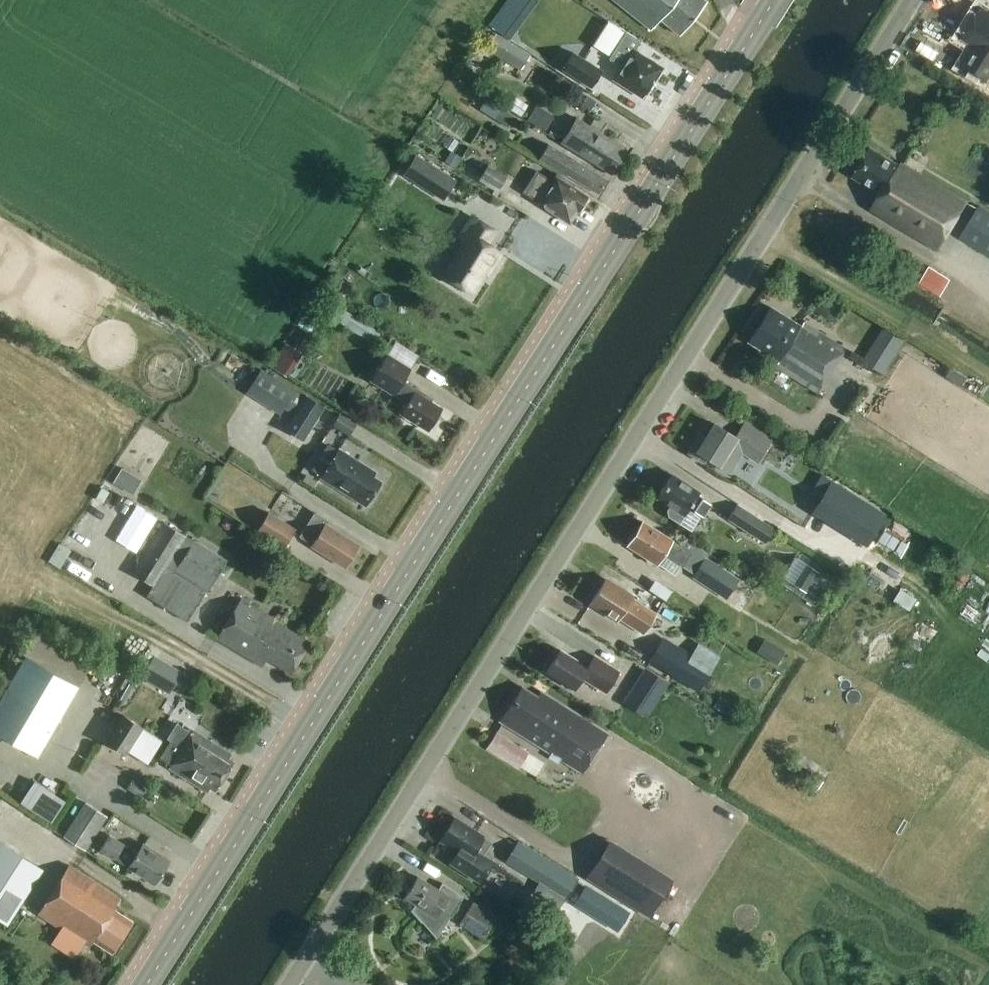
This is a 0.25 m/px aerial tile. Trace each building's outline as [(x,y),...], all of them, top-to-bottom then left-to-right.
[(537,0),(507,0),(489,25),(510,41),(539,1),(537,0)] [(706,2),(704,0),(614,0),(651,30),(660,19),(679,35),(706,2)] [(981,11),(962,41),(976,50),(978,51),(974,58),(972,56),(965,69),(987,83),(988,79),(988,16),(981,11)] [(488,28),(483,35),(490,41),(495,34),(488,28)] [(646,95),(653,84),(652,83),(661,68),(634,51),(640,41),(626,32),(609,59),(622,68),(615,79),(643,97),(645,94),(646,95)] [(486,49),(521,70),(531,55),(496,33),(486,49)] [(592,88),(603,70),(574,52),(563,69),(592,88)] [(514,96),(507,107),(520,116),(527,104),(514,96)] [(587,96),(581,105),(590,110),(596,101),(587,96)] [(501,107),(494,118),(508,127),(514,116),(501,107)] [(612,173),(627,150),(577,118),(562,142),(612,173)] [(598,194),(607,180),(565,155),(548,144),(540,158),(598,194)] [(899,165),(870,147),(852,177),(879,194),(870,208),(936,250),(964,204),(900,164),(899,165)] [(451,150),(445,160),(455,167),(461,157),(451,150)] [(498,187),(505,174),(489,166),(482,178),(498,187)] [(552,180),(537,171),(524,192),(537,201),(535,203),(555,215),(556,214),(569,222),(577,210),(578,211),(587,197),(572,188),(575,184),(557,172),(552,180)] [(978,206),(960,238),(988,255),(988,212),(978,206)] [(490,268),(500,252),(489,245),(498,231),(472,215),(457,238),(462,241),(441,274),(470,293),(487,266),(490,268)] [(941,296),(951,280),(930,267),(921,284),(941,296)] [(801,328),(770,308),(748,342),(776,360),(773,365),(816,392),(845,347),(804,322),(801,328)] [(883,326),(873,344),(893,356),(904,339),(883,326)] [(429,431),(430,429),(432,428),(433,427),(434,426),(435,424),(435,422),(435,420),(442,409),(430,402),(431,399),(407,384),(415,371),(388,353),(371,381),(395,396),(389,405),(400,412),(399,413),(429,431)] [(293,415),(284,429),(304,442),(325,408),(296,390),(262,368),(250,387),(293,415)] [(963,387),(968,378),(954,369),(948,377),(963,387)] [(757,461),(773,436),(747,420),(737,438),(714,424),(706,437),(701,433),(688,453),(703,462),(706,457),(728,471),(741,451),(757,461)] [(365,506),(381,482),(373,477),(376,472),(339,449),(321,478),(365,506)] [(703,516),(711,505),(711,504),(702,499),(703,497),(698,494),(701,490),(673,472),(657,499),(669,507),(666,511),(668,517),(679,525),(688,509),(693,513),(695,511),(703,516)] [(883,509),(832,477),(815,504),(866,536),(883,509)] [(100,488),(95,498),(102,503),(108,492),(100,488)] [(753,534),(762,519),(737,504),(728,518),(753,534)] [(359,545),(326,524),(328,520),(314,511),(297,538),(344,567),(359,545)] [(285,547),(297,528),(269,512),(258,531),(285,547)] [(682,566),(691,551),(642,520),(626,546),(657,565),(664,555),(682,566)] [(193,541),(163,523),(132,572),(153,585),(146,596),(187,621),(227,558),(195,539),(193,541)] [(817,604),(832,578),(815,568),(819,563),(801,552),(782,583),(817,604)] [(727,599),(740,578),(706,557),(693,577),(727,599)] [(642,631),(654,613),(631,599),(634,594),(606,576),(589,603),(617,621),(619,617),(642,631)] [(667,576),(660,594),(706,615),(714,597),(667,576)] [(875,614),(880,603),(866,597),(862,608),(875,614)] [(291,673),(310,643),(272,619),(273,618),(241,599),(216,638),(262,666),(267,658),(291,673)] [(765,639),(757,652),(777,664),(785,650),(765,639)] [(589,665),(561,648),(545,673),(573,690),(582,677),(605,691),(620,669),(595,655),(589,665)] [(687,652),(673,678),(698,692),(713,667),(687,652)] [(79,687),(26,656),(0,701),(0,734),(39,757),(79,687)] [(155,658),(142,679),(156,687),(168,666),(155,658)] [(649,706),(667,679),(645,664),(627,692),(649,706)] [(112,670),(105,681),(136,700),(142,688),(112,670)] [(542,700),(522,687),(500,722),(582,773),(608,733),(546,694),(542,700)] [(720,693),(713,704),(723,710),(729,699),(720,693)] [(127,753),(146,765),(163,739),(123,714),(106,742),(126,754),(127,753)] [(467,734),(550,785),(562,767),(478,715),(467,734)] [(173,742),(225,776),(233,762),(228,759),(231,755),(192,730),(190,734),(178,726),(170,740),(173,742)] [(215,791),(225,776),(173,742),(172,744),(161,761),(170,766),(169,767),(207,792),(210,788),(215,791)] [(142,799),(149,788),(134,779),(127,790),(142,799)] [(87,850),(109,816),(86,801),(64,835),(87,850)] [(480,885),(494,863),(483,856),(493,841),(454,816),(439,840),(458,852),(450,865),(480,885)] [(136,851),(109,834),(100,848),(127,865),(126,867),(157,886),(162,877),(160,876),(168,863),(167,859),(142,843),(136,851)] [(565,900),(577,880),(518,844),(506,864),(565,900)] [(42,872),(0,845),(0,921),(7,926),(42,872)] [(648,918),(668,888),(606,848),(587,878),(648,918)] [(111,953),(131,921),(113,910),(120,899),(68,865),(37,913),(89,947),(93,941),(111,953)] [(438,888),(418,875),(404,897),(415,905),(412,910),(437,937),(463,895),(442,881),(438,888)] [(483,884),(479,890),(500,903),(504,897),(483,884)] [(399,912),(404,900),(387,893),(382,905),(399,912)] [(483,941),(498,917),(474,902),(459,926),(483,941)]
